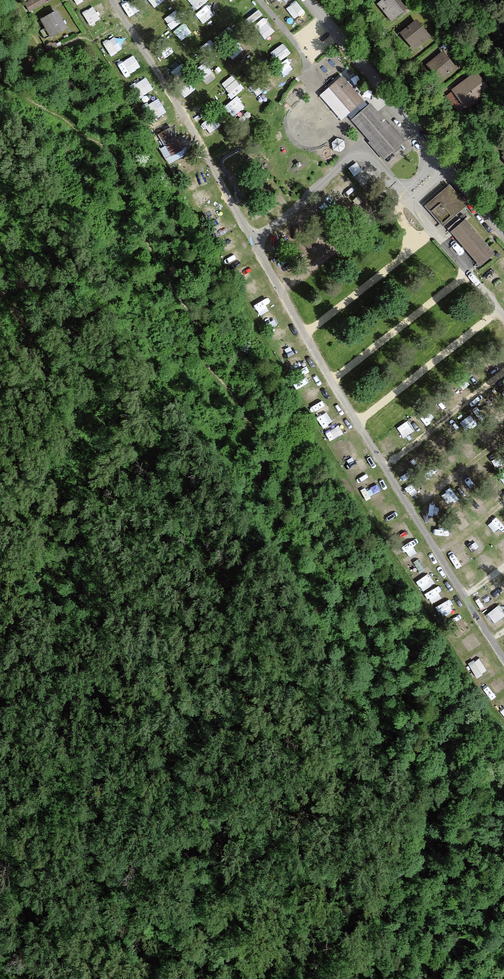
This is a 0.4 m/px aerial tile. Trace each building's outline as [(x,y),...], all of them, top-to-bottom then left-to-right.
[(40,0),(34,0),(24,6),(28,13),(43,5),(40,0)] [(88,8),(95,19),(108,10),(101,0),(100,0),(88,8)] [(149,9),(142,0),(138,0),(128,8),(137,19),(149,9)] [(284,13),(298,0),(274,0),(273,1),(284,13)] [(396,0),(383,0),(374,7),(388,25),(405,12),(396,0)] [(202,20),(214,12),(207,2),(195,10),(202,20)] [(292,12),(301,23),(311,15),(302,4),(292,12)] [(167,17),(177,23),(184,12),(174,6),(167,17)] [(62,30),(52,13),(37,21),(47,38),(62,30)] [(155,20),(148,31),(161,38),(167,27),(155,20)] [(182,37),(191,28),(183,20),(174,29),(182,37)] [(428,40),(413,22),(395,36),(410,54),(428,40)] [(310,46),(323,37),(316,26),(302,35),(310,46)] [(124,30),(104,37),(108,50),(128,43),(124,30)] [(208,33),(194,44),(204,57),(219,46),(208,33)] [(275,40),(286,52),(292,46),(281,34),(275,40)] [(264,49),(266,52),(245,63),(253,78),(273,69),(269,62),(284,54),(278,42),(264,49)] [(126,48),(112,55),(119,67),(132,60),(126,48)] [(224,57),(227,64),(235,62),(232,54),(224,57)] [(456,70),(441,54),(424,69),(438,85),(456,70)] [(130,80),(148,67),(140,56),(122,68),(130,80)] [(239,66),(228,75),(240,90),(251,81),(239,66)] [(140,95),(160,83),(152,71),(133,82),(140,95)] [(489,93),(474,74),(450,93),(465,112),(489,93)] [(362,103),(341,79),(327,90),(348,114),(362,103)] [(237,95),(245,108),(255,101),(247,89),(237,95)] [(153,90),(137,96),(140,103),(155,97),(153,90)] [(234,122),(244,114),(232,99),(221,107),(234,122)] [(401,145),(368,106),(350,122),(382,161),(401,145)] [(159,131),(166,142),(160,145),(170,161),(187,150),(171,124),(159,131)] [(357,158),(347,168),(375,198),(385,188),(357,158)] [(444,188),(422,208),(441,227),(462,208),(444,188)] [(463,220),(448,233),(476,266),(491,253),(463,220)] [(325,266),(333,277),(343,269),(334,259),(325,266)] [(350,354),(359,348),(352,338),(343,344),(350,354)] [(498,465),(503,461),(503,447),(502,444),(490,455),(498,465)] [(352,476),(365,468),(357,455),(344,463),(352,476)] [(458,477),(471,491),(478,484),(466,470),(458,477)] [(362,493),(374,486),(366,473),(355,480),(362,493)] [(476,512),(487,507),(482,496),(471,501),(476,512)] [(381,508),(387,518),(401,511),(395,501),(381,508)] [(388,527),(400,548),(417,539),(405,517),(388,527)] [(503,557),(503,556),(503,536),(495,541),(503,557)] [(408,568),(421,561),(414,550),(402,557),(408,568)] [(419,585),(435,576),(428,565),(412,574),(419,585)] [(491,587),(499,597),(503,594),(503,577),(491,587)] [(439,582),(425,592),(432,602),(446,593),(439,582)] [(486,586),(473,594),(484,610),(497,601),(486,586)] [(443,614),(455,606),(448,595),(436,603),(443,614)] [(484,614),(496,628),(503,621),(503,616),(495,605),(484,614)] [(464,615),(452,623),(459,635),(471,627),(464,615)] [(462,636),(468,649),(481,643),(475,630),(462,636)] [(471,667),(486,658),(480,648),(465,658),(471,667)] [(481,681),(496,673),(490,662),(475,670),(481,681)] [(503,686),(503,678),(500,673),(489,682),(496,692),(503,686)]
